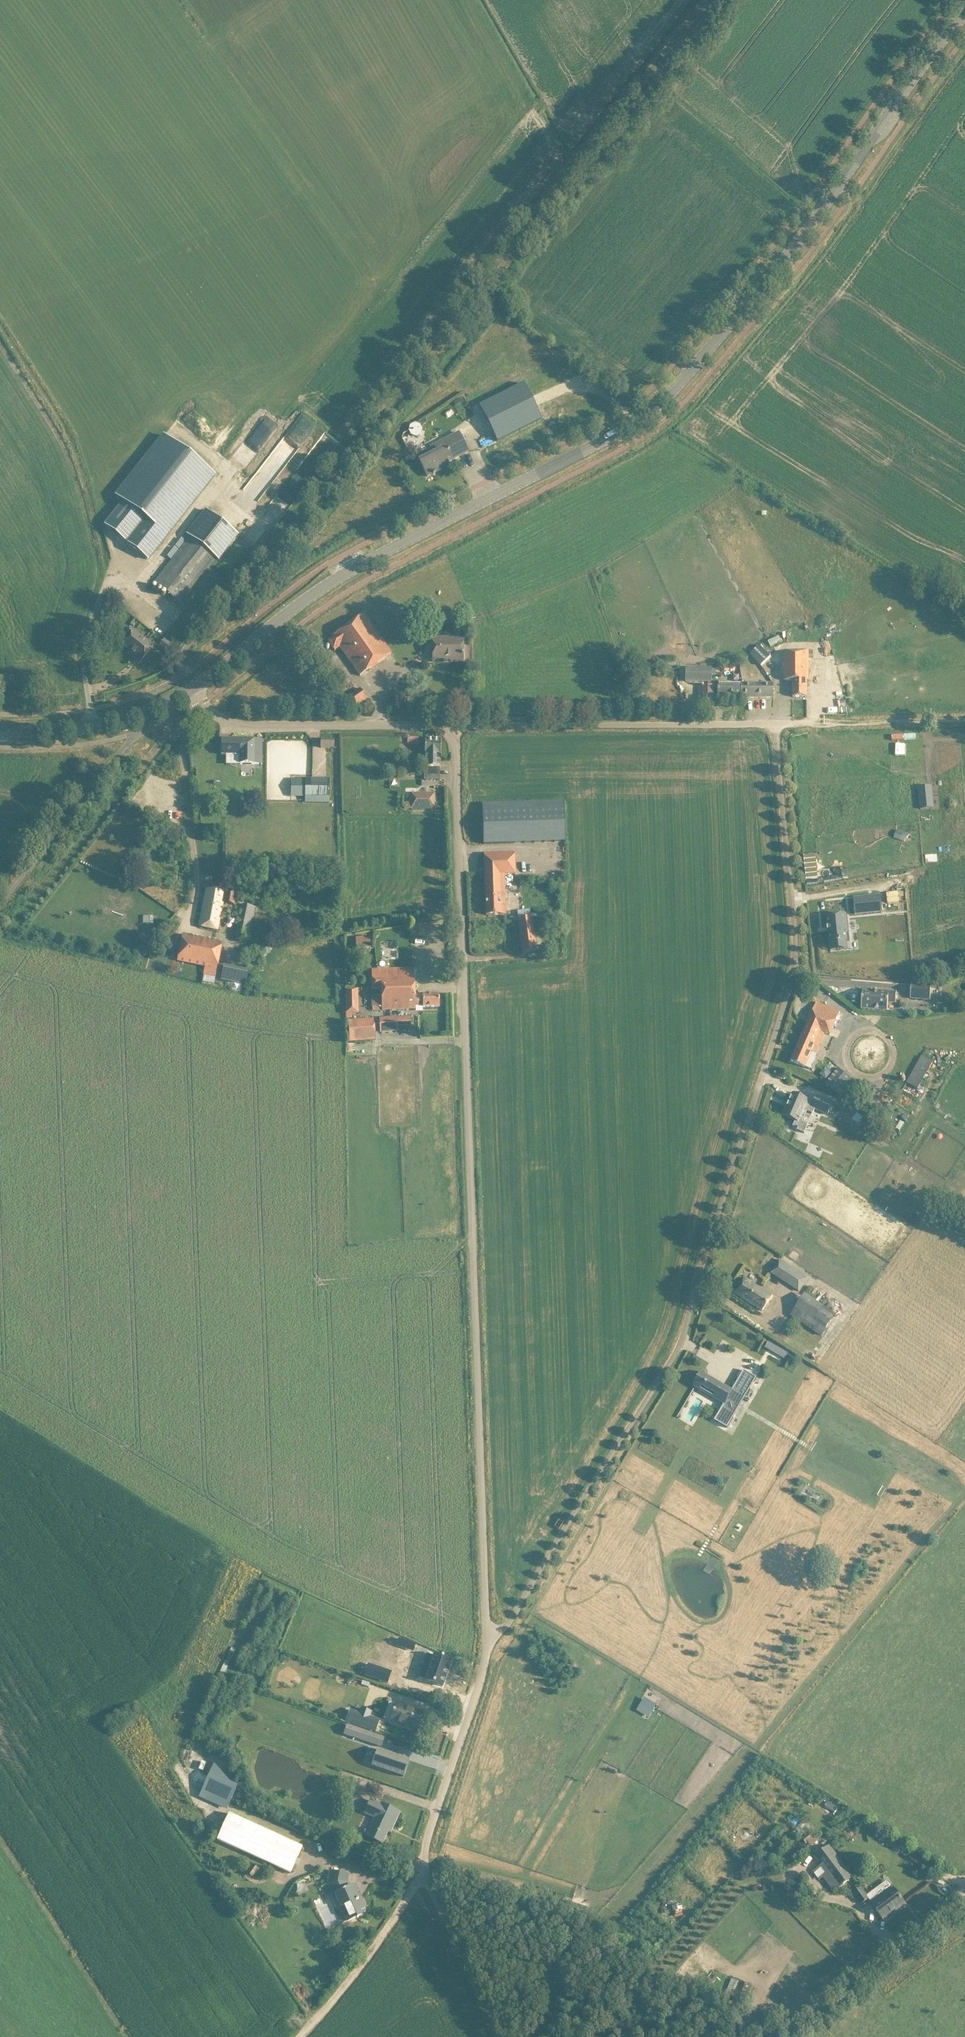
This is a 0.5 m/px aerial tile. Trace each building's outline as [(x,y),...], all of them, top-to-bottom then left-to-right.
[(482,399),(476,402),(496,442),(502,439),(541,419),(521,379),(518,381),(482,399)] [(459,433),(430,447),(431,449),(416,457),(419,462),(427,477),(449,466),(447,463),(468,452),(459,433)] [(123,503),(105,526),(147,560),(214,475),(164,436),(116,497),(123,503)] [(306,462),(298,471),(309,481),(317,473),(306,462)] [(206,510),(186,534),(190,537),(154,583),(180,603),(216,557),(219,560),(238,536),(206,510)] [(181,538),(175,546),(178,549),(184,542),(181,538)] [(339,648),(360,676),(391,654),(363,615),(327,641),(334,651),(339,648)] [(130,651),(128,653),(140,662),(153,646),(130,628),(125,635),(129,638),(123,646),(130,651)] [(450,660),(450,662),(463,662),(463,638),(433,638),(433,660),(450,660)] [(159,646),(169,654),(174,647),(164,639),(159,646)] [(770,657),(760,646),(751,655),(762,665),(770,657)] [(794,654),(784,654),(784,681),(793,681),(793,697),(807,697),(807,680),(809,680),(809,650),(794,650),(794,654)] [(686,669),(686,681),(712,682),(712,669),(686,669)] [(719,684),(719,697),(742,697),(742,684),(719,684)] [(742,684),(742,697),(773,698),(773,684),(742,684)] [(703,686),(702,709),(714,709),(714,686),(703,686)] [(367,699),(360,689),(343,701),(350,711),(367,699)] [(221,740),(221,755),(240,755),(240,764),(262,764),(262,740),(221,740)] [(425,740),(424,780),(439,780),(439,768),(440,768),(440,740),(425,740)] [(298,780),(298,797),(305,797),(329,797),(329,780),(305,780),(298,780)] [(930,787),(918,788),(920,810),(932,809),(930,787)] [(411,794),(411,804),(433,805),(433,794),(411,794)] [(563,802),(482,805),(483,845),(528,843),(564,842),(563,802)] [(484,855),(486,916),(506,915),(505,901),(508,901),(507,895),(505,895),(504,876),(515,875),(514,854),(484,855)] [(815,855),(803,856),(806,880),(818,878),(815,855)] [(199,927),(217,930),(225,894),(207,890),(199,927)] [(902,892),(890,893),(890,902),(902,902),(902,892)] [(234,906),(236,896),(234,896),(230,895),(227,894),(224,904),(234,906)] [(874,900),(854,902),(856,914),(875,912),(874,900)] [(249,937),(255,908),(242,905),(236,934),(249,937)] [(846,915),(827,917),(829,944),(830,944),(830,943),(837,943),(837,944),(840,943),(840,942),(847,942),(846,933),(848,933),(846,915)] [(530,918),(516,920),(521,954),(536,952),(534,935),(532,918),(530,918)] [(424,937),(424,926),(413,926),(413,937),(424,937)] [(203,975),(215,978),(222,943),(182,935),(177,962),(204,967),(203,975)] [(356,950),(370,949),(368,937),(355,938),(356,950)] [(245,985),(249,970),(223,965),(220,979),(245,985)] [(371,990),(381,989),(381,997),(371,997),(371,1007),(374,1007),(374,1009),(377,1009),(377,1007),(382,1007),(382,1009),(439,1007),(439,995),(414,996),(414,969),(371,970),(371,990)] [(931,985),(912,983),(910,999),(930,1001),(931,985)] [(358,989),(345,989),(345,1014),(347,1014),(352,1014),(359,1014),(358,989)] [(888,1003),(896,1003),(897,993),(871,991),(871,992),(863,991),(861,1009),(888,1011),(888,1003)] [(830,1035),(840,1013),(817,1002),(791,1062),(805,1068),(812,1052),(815,1054),(825,1033),(830,1035)] [(380,1032),(395,1032),(395,1026),(410,1026),(410,1017),(379,1019),(380,1032)] [(373,1019),(348,1021),(349,1042),(375,1040),(373,1019)] [(922,1056),(902,1091),(913,1097),(933,1062),(922,1056)] [(839,1095),(851,1080),(838,1068),(825,1083),(839,1095)] [(786,1107),(783,1115),(795,1120),(792,1129),(804,1134),(808,1125),(803,1122),(807,1112),(813,1114),(815,1110),(828,1115),(833,1104),(817,1096),(813,1105),(807,1102),(808,1101),(793,1095),(787,1108),(786,1107)] [(855,1118),(853,1121),(870,1135),(875,1130),(865,1121),(866,1119),(849,1105),(845,1110),(855,1118)] [(812,1154),(792,1140),(789,1145),(809,1158),(812,1154)] [(808,1278),(780,1259),(771,1273),(799,1292),(808,1278)] [(734,1293),(763,1311),(773,1297),(744,1278),(734,1293)] [(790,1316),(822,1336),(836,1314),(804,1294),(790,1316)] [(768,1342),(765,1348),(785,1360),(788,1354),(768,1342)] [(744,1370),(739,1378),(752,1386),(757,1378),(744,1370)] [(701,1372),(693,1387),(703,1393),(705,1389),(726,1401),(724,1405),(714,1421),(727,1428),(745,1398),(732,1390),(701,1372)] [(820,1502),(825,1493),(807,1484),(802,1493),(820,1502)] [(399,1638),(396,1646),(408,1650),(410,1642),(399,1638)] [(425,1680),(425,1681),(442,1687),(451,1661),(433,1655),(433,1657),(426,1654),(418,1678),(425,1680)] [(368,1665),(365,1675),(387,1683),(391,1672),(368,1665)] [(642,1700),(635,1711),(647,1718),(653,1707),(642,1700)] [(390,1721),(417,1730),(422,1713),(396,1704),(395,1705),(394,1710),(393,1710),(392,1713),(392,1714),(390,1721)] [(350,1711),(346,1721),(375,1731),(379,1720),(370,1718),(358,1714),(350,1711)] [(346,1725),(343,1735),(381,1748),(384,1738),(346,1725)] [(377,1749),(372,1765),(403,1775),(408,1760),(377,1749)] [(235,1790),(214,1764),(199,1796),(227,1808),(235,1790)] [(375,1818),(366,1836),(382,1843),(390,1825),(393,1826),(399,1813),(381,1805),(371,1801),(365,1814),(375,1818)] [(834,1814),(837,1810),(828,1802),(825,1806),(834,1814)] [(290,1874),(302,1847),(229,1814),(216,1840),(290,1874)] [(814,1829),(802,1838),(807,1844),(809,1842),(815,1838),(818,1835),(814,1829)] [(888,1836),(884,1843),(898,1852),(902,1845),(888,1836)] [(822,1866),(813,1873),(819,1881),(824,1878),(828,1874),(831,1879),(829,1880),(828,1883),(832,1888),(835,1889),(838,1887),(838,1888),(853,1877),(849,1873),(829,1846),(815,1857),(821,1866),(822,1866)] [(256,1864),(248,1872),(253,1877),(261,1870),(256,1864)] [(348,1875),(338,1873),(337,1873),(335,1883),(330,1884),(347,1922),(362,1915),(360,1910),(365,1908),(355,1885),(349,1887),(347,1882),(348,1875)] [(871,1902),(871,1903),(884,1921),(892,1915),(890,1913),(904,1903),(894,1889),(893,1889),(887,1881),(881,1886),(887,1894),(880,1899),(878,1897),(871,1902)] [(861,1889),(854,1894),(862,1904),(869,1899),(861,1889)] [(751,1987),(736,1981),(733,1990),(730,1996),(733,1997),(732,1999),(745,2004),(751,1987)] [(753,2019),(748,2012),(738,2020),(743,2027),(753,2019)]
